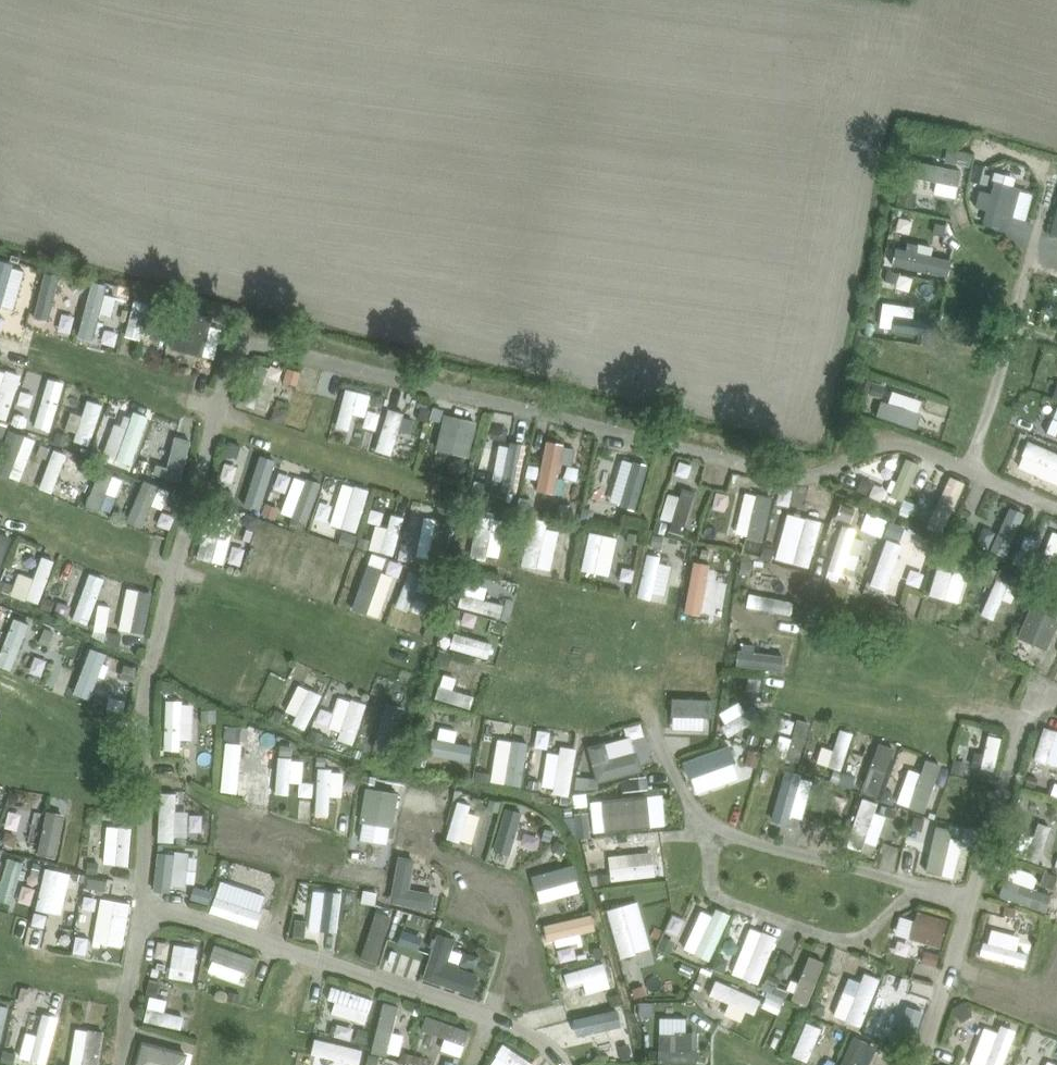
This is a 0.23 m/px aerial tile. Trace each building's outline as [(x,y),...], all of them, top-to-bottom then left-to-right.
[(923,175),(919,193),(943,198),(950,164),(899,153),(896,169),(923,175)] [(974,161),(969,181),(986,185),(988,175),(980,172),(982,163),(974,161)] [(901,188),(898,204),(912,207),(916,192),(901,188)] [(928,248),(934,219),(895,211),(889,240),(928,248)] [(63,315),(62,342),(103,344),(106,281),(77,279),(75,316),(63,315)] [(866,300),(865,330),(903,332),(905,302),(866,300)] [(144,341),(148,310),(117,306),(113,336),(144,341)] [(161,346),(203,355),(210,323),(168,313),(161,346)] [(271,359),(269,382),(285,384),(288,361),(271,359)] [(8,371),(0,369),(0,403),(8,371)] [(32,400),(27,419),(45,423),(56,381),(27,374),(21,398),(32,400)] [(873,381),(869,392),(880,395),(883,384),(873,381)] [(342,408),(352,411),(357,392),(332,385),(322,425),(337,429),(342,408)] [(374,397),(372,405),(382,408),(384,399),(374,397)] [(1032,398),(1025,413),(1042,420),(1049,405),(1032,398)] [(351,423),(363,426),(368,406),(355,403),(351,423)] [(1056,427),(1056,407),(1053,406),(1046,422),(1056,427)] [(373,407),(361,449),(377,454),(384,431),(396,434),(401,416),(373,407)] [(421,407),(418,418),(427,421),(430,409),(421,407)] [(119,420),(115,437),(128,440),(132,423),(119,420)] [(15,431),(0,426),(0,473),(15,431)] [(58,430),(54,441),(65,445),(69,435),(58,430)] [(1056,463),(1056,455),(1014,437),(1007,453),(1053,472),(1056,463)] [(559,468),(561,441),(532,439),(530,467),(559,468)] [(508,467),(511,441),(495,440),(493,465),(508,467)] [(38,447),(28,487),(42,491),(52,450),(38,447)] [(608,487),(614,457),(600,454),(594,484),(608,487)] [(224,490),(238,493),(245,458),(231,455),(224,490)] [(72,490),(83,461),(70,456),(59,484),(72,490)] [(905,504),(917,466),(890,457),(878,495),(905,504)] [(451,463),(449,469),(452,475),(459,477),(465,473),(467,467),(463,461),(457,459),(451,463)] [(86,460),(81,471),(91,475),(96,464),(86,460)] [(936,473),(910,526),(927,534),(953,481),(936,473)] [(276,493),(277,476),(263,475),(261,491),(276,493)] [(143,529),(157,486),(130,477),(115,520),(143,529)] [(341,482),(334,509),(322,506),(317,523),(343,530),(355,486),(341,482)] [(173,490),(169,499),(180,504),(184,494),(173,490)] [(653,491),(647,518),(660,521),(667,494),(653,491)] [(841,521),(841,502),(823,501),(823,520),(841,521)] [(267,503),(263,514),(274,518),(278,506),(267,503)] [(300,522),(314,526),(318,512),(304,508),(300,522)] [(379,556),(390,514),(378,511),(374,527),(361,524),(355,549),(379,556)] [(800,565),(806,516),(770,512),(764,561),(800,565)] [(849,526),(866,534),(872,520),(854,512),(849,526)] [(246,518),(234,575),(250,578),(262,521),(246,518)] [(890,521),(885,534),(898,538),(902,526),(890,521)] [(465,524),(462,537),(477,540),(480,527),(465,524)] [(282,525),(278,535),(290,539),(293,529),(282,525)] [(837,551),(841,530),(823,526),(814,577),(827,579),(829,566),(843,569),(846,552),(837,551)] [(512,529),(510,567),(540,569),(543,531),(512,529)] [(629,531),(629,540),(639,541),(640,532),(629,531)] [(858,585),(875,589),(886,536),(869,532),(858,585)] [(602,559),(601,533),(569,534),(570,573),(587,572),(587,559),(602,559)] [(697,546),(685,546),(685,558),(697,558),(697,546)] [(1017,551),(1013,561),(1020,564),(1024,553),(1017,551)] [(29,600),(39,556),(26,553),(21,577),(7,574),(2,594),(29,600)] [(944,603),(954,564),(924,557),(914,595),(944,603)] [(354,563),(338,602),(365,613),(382,574),(354,563)] [(415,601),(403,596),(412,572),(396,565),(380,603),(409,615),(415,601)] [(999,567),(995,575),(1008,581),(1012,573),(999,567)] [(72,624),(91,575),(77,569),(58,618),(72,624)] [(978,576),(967,617),(980,621),(986,598),(995,600),(1000,582),(978,576)] [(688,631),(701,631),(700,589),(687,589),(688,631)] [(779,614),(780,592),(755,591),(755,613),(779,614)] [(452,593),(449,602),(460,605),(462,596),(452,593)] [(1037,598),(1034,605),(1042,609),(1045,602),(1037,598)] [(1034,646),(1047,613),(1016,600),(1002,632),(1034,646)] [(100,602),(96,627),(107,628),(111,604),(100,602)] [(991,634),(1003,608),(991,602),(979,629),(991,634)] [(7,667),(21,619),(0,613),(0,664),(7,667)] [(45,625),(39,640),(48,644),(54,629),(45,625)] [(441,633),(438,642),(450,646),(452,636),(441,633)] [(62,688),(79,693),(94,646),(77,641),(62,688)] [(15,669),(29,674),(35,655),(21,650),(15,669)] [(440,651),(437,661),(447,664),(450,653),(440,651)] [(127,662),(123,676),(134,679),(138,666),(127,662)] [(440,688),(443,672),(428,670),(423,699),(458,705),(460,691),(440,688)] [(674,686),(690,685),(689,671),(674,672),(674,686)] [(270,709),(281,715),(277,724),(289,730),(308,692),(285,681),(270,709)] [(336,745),(354,703),(325,691),(314,718),(304,714),(298,727),(323,737),(322,739),(336,745)] [(168,749),(169,736),(181,737),(182,697),(154,696),(152,748),(168,749)] [(721,717),(733,712),(728,698),(706,706),(715,730),(724,727),(721,717)] [(217,708),(203,708),(203,721),(217,721),(217,708)] [(1038,741),(1049,743),(1052,728),(1028,723),(1021,761),(1033,764),(1038,741)] [(831,768),(836,728),(824,726),(822,745),(806,744),(804,764),(831,768)] [(226,771),(256,773),(257,737),(227,736),(226,771)] [(848,793),(868,797),(881,744),(861,739),(848,793)] [(280,742),(279,754),(292,754),(292,743),(280,742)] [(531,748),(529,790),(559,791),(561,743),(546,742),(546,749),(531,748)] [(679,784),(720,775),(713,746),(673,755),(679,784)] [(750,748),(746,761),(757,764),(761,751),(750,748)] [(888,778),(882,802),(914,810),(926,759),(909,756),(904,782),(888,778)] [(955,760),(952,773),(962,775),(965,762),(955,760)] [(303,763),(302,814),(316,815),(317,794),(330,794),(331,764),(303,763)] [(577,774),(576,787),(589,788),(590,775),(577,774)] [(651,776),(632,777),(633,790),(651,788),(651,776)] [(381,824),(383,786),(351,784),(349,822),(381,824)] [(595,826),(637,825),(635,792),(593,793),(595,826)] [(858,809),(862,799),(849,794),(844,809),(857,814),(848,838),(862,843),(873,815),(858,809)] [(930,813),(966,815),(967,797),(932,795),(930,813)] [(439,802),(435,839),(461,842),(465,805),(439,802)] [(47,857),(53,807),(32,805),(26,854),(47,857)] [(465,831),(478,834),(482,815),(470,812),(465,831)] [(493,849),(506,851),(513,818),(486,813),(478,855),(491,858),(493,849)] [(588,813),(574,814),(577,837),(590,836),(588,813)] [(915,813),(911,825),(920,828),(924,816),(915,813)] [(799,839),(800,823),(774,821),(773,837),(799,839)] [(911,871),(938,878),(950,833),(923,825),(911,871)] [(7,829),(4,841),(15,844),(19,833),(7,829)] [(595,852),(597,879),(643,874),(640,848),(595,852)] [(185,881),(186,853),(149,852),(148,880),(185,881)] [(89,860),(88,871),(97,872),(97,860),(89,860)] [(984,897),(1029,914),(1037,893),(1020,887),(1025,871),(997,861),(984,897)] [(41,892),(51,894),(58,867),(34,862),(23,906),(37,909),(41,892)] [(561,862),(519,871),(525,900),(567,891),(561,862)] [(1040,883),(1053,888),(1056,876),(1056,875),(1045,870),(1040,883)] [(74,872),(73,883),(85,884),(86,874),(74,872)] [(194,887),(191,897),(209,902),(212,892),(194,887)] [(312,887),(311,904),(297,904),(296,929),(324,930),(326,888),(312,887)] [(72,889),(70,906),(82,907),(84,890),(72,889)] [(111,945),(120,899),(89,892),(79,939),(111,945)] [(214,893),(209,907),(219,910),(224,897),(214,893)] [(700,911),(686,906),(668,951),(696,962),(717,909),(703,904),(700,911)] [(917,911),(909,938),(939,948),(948,920),(917,911)] [(545,918),(547,931),(568,928),(566,915),(545,918)] [(406,924),(401,938),(421,945),(426,931),(406,924)] [(990,945),(991,929),(971,927),(968,960),(1011,965),(1013,947),(990,945)] [(75,952),(77,938),(62,936),(60,950),(75,952)] [(231,983),(242,953),(204,940),(193,970),(231,983)] [(601,945),(592,948),(595,958),(604,956),(601,945)] [(472,969),(477,952),(462,947),(457,964),(472,969)] [(911,948),(907,964),(921,968),(926,952),(911,948)] [(830,967),(843,972),(849,956),(836,951),(830,967)] [(548,967),(556,988),(575,981),(579,992),(596,985),(583,953),(548,967)] [(717,955),(712,966),(723,970),(728,960),(717,955)] [(411,960),(409,985),(463,988),(464,963),(411,960)] [(852,968),(848,978),(834,973),(818,1014),(847,1025),(867,974),(852,968)] [(694,987),(699,974),(686,969),(681,982),(694,987)] [(148,980),(146,992),(156,994),(157,982),(148,980)] [(323,981),(312,1008),(352,1024),(362,996),(323,981)] [(695,999),(742,1007),(745,990),(699,981),(695,999)] [(770,986),(761,1008),(777,1015),(787,993),(777,988),(770,986)] [(896,1035),(905,998),(876,992),(868,1028),(896,1035)] [(392,1028),(383,1027),(385,1002),(367,1000),(362,1050),(389,1053),(392,1028)] [(963,1000),(953,1005),(960,1018),(970,1012),(963,1000)] [(640,1005),(640,1015),(650,1015),(650,1005),(640,1005)] [(620,1006),(606,1009),(609,1018),(622,1014),(620,1006)] [(26,1030),(12,1027),(7,1055),(36,1061),(45,1011),(30,1008),(26,1030)] [(571,1030),(593,1027),(591,1010),(569,1012),(571,1030)] [(430,1035),(427,1048),(449,1054),(457,1027),(412,1015),(408,1029),(430,1035)] [(779,1057),(796,1061),(806,1022),(789,1018),(779,1057)] [(323,1019),(319,1034),(338,1039),(341,1024),(323,1019)] [(967,1022),(958,1064),(989,1064),(997,1028),(967,1022)] [(646,1028),(645,1061),(679,1063),(681,1029),(646,1028)] [(602,1033),(589,1033),(589,1055),(602,1054),(602,1033)] [(124,1064),(173,1064),(178,1050),(131,1037),(124,1064)] [(477,1064),(517,1064),(518,1064),(490,1042),(474,1063),(477,1064)] [(74,1051),(61,1049),(58,1064),(72,1064),(74,1051)] [(403,1050),(402,1059),(412,1061),(414,1053),(403,1050)]
